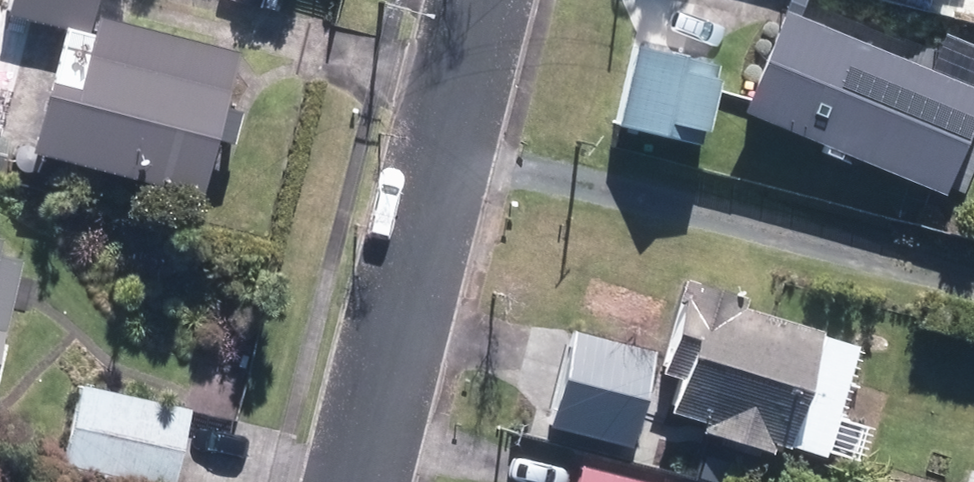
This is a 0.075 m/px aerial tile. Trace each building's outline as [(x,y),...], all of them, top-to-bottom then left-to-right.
[(188,209),(224,66),(80,30),(87,0),(0,0),(0,24),(53,38),(38,98),(32,97),(14,166),(188,209)] [(730,122),(930,205),(972,104),(774,21),(730,122)] [(606,133),(687,152),(704,76),(624,57),(606,133)] [(9,268),(0,266),(0,310),(9,268)] [(777,435),(850,457),(858,423),(827,414),(848,340),(732,306),(736,294),(675,275),(646,369),(668,376),(658,409),(692,419),(689,428),(759,448),(762,439),(775,444),(777,435)] [(548,407),(623,431),(647,354),(572,331),(548,407)] [(62,481),(170,481),(183,415),(71,392),(54,480),(62,481)] [(706,481),(731,481),(736,465),(699,454),(691,478),(706,481)] [(573,461),(568,481),(654,481),(573,461)]
